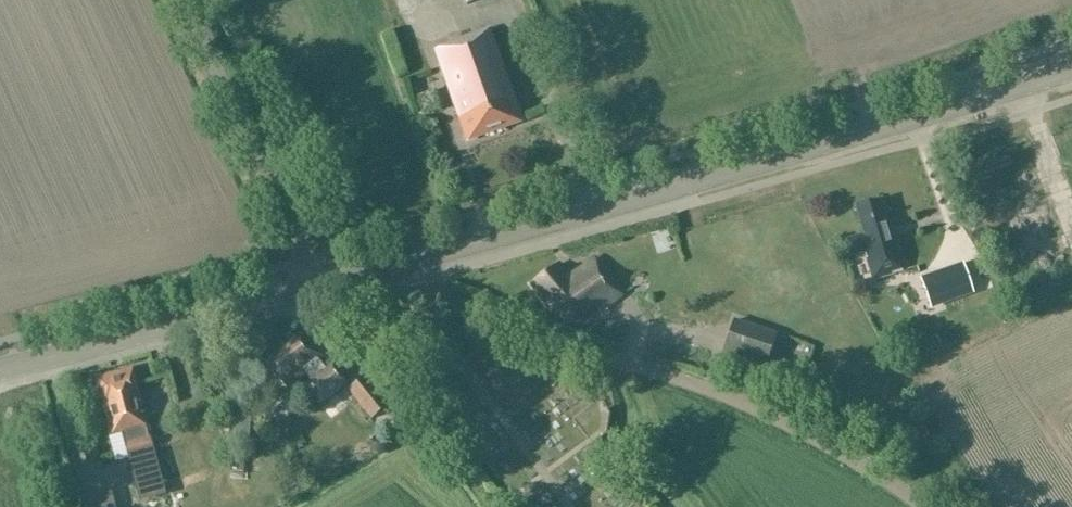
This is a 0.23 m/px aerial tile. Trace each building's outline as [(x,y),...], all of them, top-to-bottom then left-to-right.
[(453,45),(435,51),(467,141),(523,121),(491,29),(452,43),(453,45)] [(880,202),(857,209),(865,236),(845,242),(850,257),(865,252),(874,281),(906,271),(897,242),(893,243),(880,202)] [(569,278),(559,264),(532,285),(552,312),(556,309),(568,324),(595,305),(600,311),(622,296),(595,259),(569,278)] [(1062,271),(1066,281),(1071,279),(1071,267),(1062,271)] [(940,291),(946,308),(973,298),(968,282),(940,291)] [(942,329),(946,338),(967,328),(963,319),(942,329)] [(778,335),(735,321),(723,355),(766,370),(778,335)] [(305,334),(266,364),(286,390),(306,375),(312,383),(309,386),(323,405),(348,386),(334,367),(325,373),(319,365),(325,360),(305,334)] [(134,372),(98,381),(113,439),(123,437),(136,485),(140,502),(141,501),(165,495),(161,479),(157,464),(134,372)] [(371,420),(389,408),(368,378),(349,392),(371,420)]
